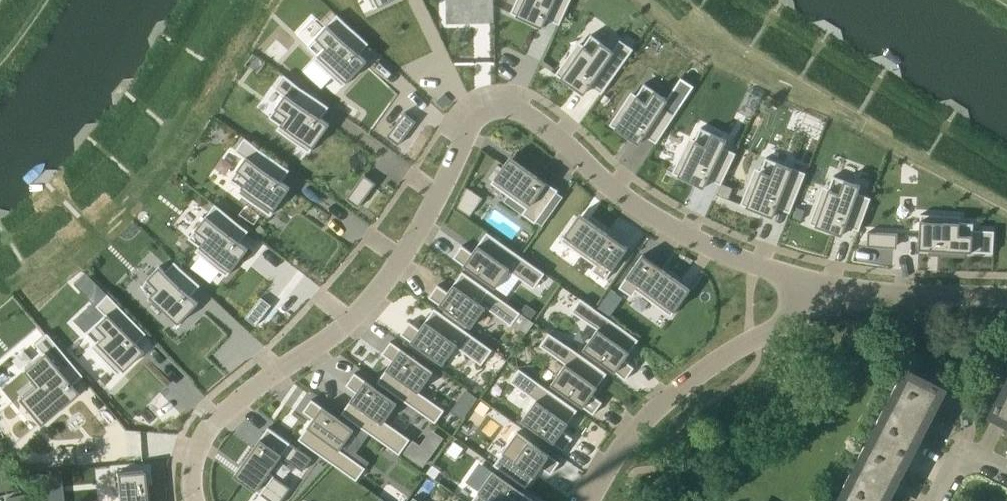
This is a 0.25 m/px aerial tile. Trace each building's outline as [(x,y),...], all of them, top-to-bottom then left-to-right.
[(379,4),(373,7),(374,8),(391,0),(377,0),(379,4)] [(511,12),(543,27),(547,18),(551,10),(563,16),(570,0),(517,0),(522,3),(517,14),(512,11),(511,12)] [(338,14),(309,45),(319,54),(323,58),(319,62),(334,76),(338,72),(347,80),(342,85),(343,86),(367,60),(360,53),(354,47),(363,37),(338,14)] [(557,72),(556,73),(584,93),(590,85),(595,78),(606,86),(634,48),(621,39),(614,49),(592,34),(584,45),(581,49),(576,46),(564,63),(569,66),(562,76),(557,72)] [(285,95),(270,116),(281,124),(286,127),(282,132),(299,144),(303,139),(312,146),(309,151),(310,152),(330,123),(321,117),(315,113),(323,101),(284,74),(275,87),(285,95)] [(611,123),(610,124),(639,143),(645,134),(650,128),(661,135),(676,113),(664,105),(669,99),(645,83),(637,94),(634,99),(629,96),(618,113),(623,116),(616,126),(611,123)] [(405,112),(387,136),(399,144),(414,123),(404,116),(406,113),(405,112)] [(674,171),(673,172),(704,187),(712,170),(725,177),(736,152),(724,146),(727,139),(701,127),(696,139),(693,144),(688,142),(679,160),(684,163),(679,174),(674,171)] [(246,157),(231,179),(242,187),(247,190),(243,195),(260,207),(263,202),(273,209),(269,214),(271,215),(291,186),(282,180),(276,175),(284,164),(245,137),(236,150),(246,157)] [(505,163),(492,182),(510,195),(513,191),(530,202),(527,207),(523,213),(536,222),(559,190),(519,162),(511,156),(505,163)] [(742,202),(741,204),(773,216),(780,199),(793,205),(806,172),(767,157),(761,169),(759,175),(754,172),(746,192),(752,194),(747,205),(742,202)] [(415,197),(425,181),(406,169),(396,186),(415,197)] [(365,174),(347,198),(359,207),(374,186),(364,178),(366,175),(365,174)] [(810,221),(810,223),(843,235),(846,225),(849,217),(862,222),(871,197),(858,192),(861,185),(834,175),(829,188),(827,193),(822,191),(815,210),(820,212),(816,223),(810,221)] [(216,204),(189,237),(200,245),(205,249),(201,254),(217,266),(221,262),(230,269),(227,274),(228,275),(249,247),(241,241),(235,236),(243,225),(216,204)] [(575,220),(561,240),(580,253),(584,247),(600,259),(597,264),(593,270),(605,279),(628,247),(589,219),(580,213),(575,220)] [(921,213),(919,248),(993,252),(995,230),(974,229),(974,223),(960,222),(955,222),(955,216),(935,215),(934,220),(922,220),(923,214),(921,213)] [(463,245),(454,257),(496,287),(509,269),(535,288),(545,273),(521,256),(488,231),(473,252),(463,245)] [(868,231),(868,246),(894,247),(894,234),(898,235),(898,233),(868,231)] [(643,254),(620,287),(633,296),(637,290),(672,315),(685,296),(691,289),(682,282),(643,254)] [(160,265),(140,286),(178,322),(174,326),(175,327),(199,302),(191,295),(185,289),(195,279),(175,260),(166,271),(160,265)] [(438,284),(429,296),(472,327),(486,306),(512,325),(521,312),(463,271),(448,292),(438,284)] [(581,298),(572,311),(598,329),(583,349),(626,379),(634,367),(624,360),(639,339),(595,308),(581,298)] [(108,311),(86,331),(124,370),(145,350),(132,336),(143,327),(124,307),(113,316),(108,311)] [(410,321),(401,333),(444,363),(456,346),(482,364),(493,349),(435,308),(420,328),(410,321)] [(549,332),(540,345),(566,363),(552,384),(594,414),(603,402),(592,394),(607,373),(549,332)] [(33,384),(17,397),(40,424),(78,391),(71,384),(66,378),(77,368),(47,333),(34,343),(42,352),(22,369),(22,370),(33,384)] [(393,360),(378,381),(436,422),(445,409),(442,407),(419,391),(432,373),(433,371),(391,341),(383,353),(393,360)] [(520,368),(511,381),(537,399),(522,420),(565,450),(573,438),(563,430),(578,409),(520,368)] [(896,393),(891,402),(927,420),(930,414),(928,413),(933,403),(936,404),(944,388),(908,370),(901,383),(902,384),(897,394),(896,393)] [(357,392),(343,412),(400,453),(411,438),(385,420),(398,402),(355,372),(347,384),(357,392)] [(993,413),(1006,420),(1006,386),(993,413)] [(314,418),(299,439),(334,463),(357,480),(366,467),(341,449),(354,429),(312,399),(304,411),(314,418)] [(923,427),(927,420),(891,402),(887,411),(882,421),(875,434),(910,452),(918,438),(916,436),(921,426),(923,427)] [(241,466),(235,475),(242,480),(262,494),(275,475),(270,472),(291,442),(269,427),(241,466)] [(495,464),(494,464),(527,487),(541,466),(551,473),(560,461),(518,431),(495,464)] [(894,485),(897,478),(895,477),(900,466),(903,467),(910,452),(875,434),(868,447),(869,447),(864,457),(863,457),(858,466),(894,485)] [(894,485),(858,466),(854,475),(855,475),(849,485),(841,498),(846,500),(884,500),(883,500),(888,490),(890,491),(894,485)] [(536,500),(493,471),(472,500),(536,500)] [(152,473),(124,474),(125,500),(153,500),(152,473)]
